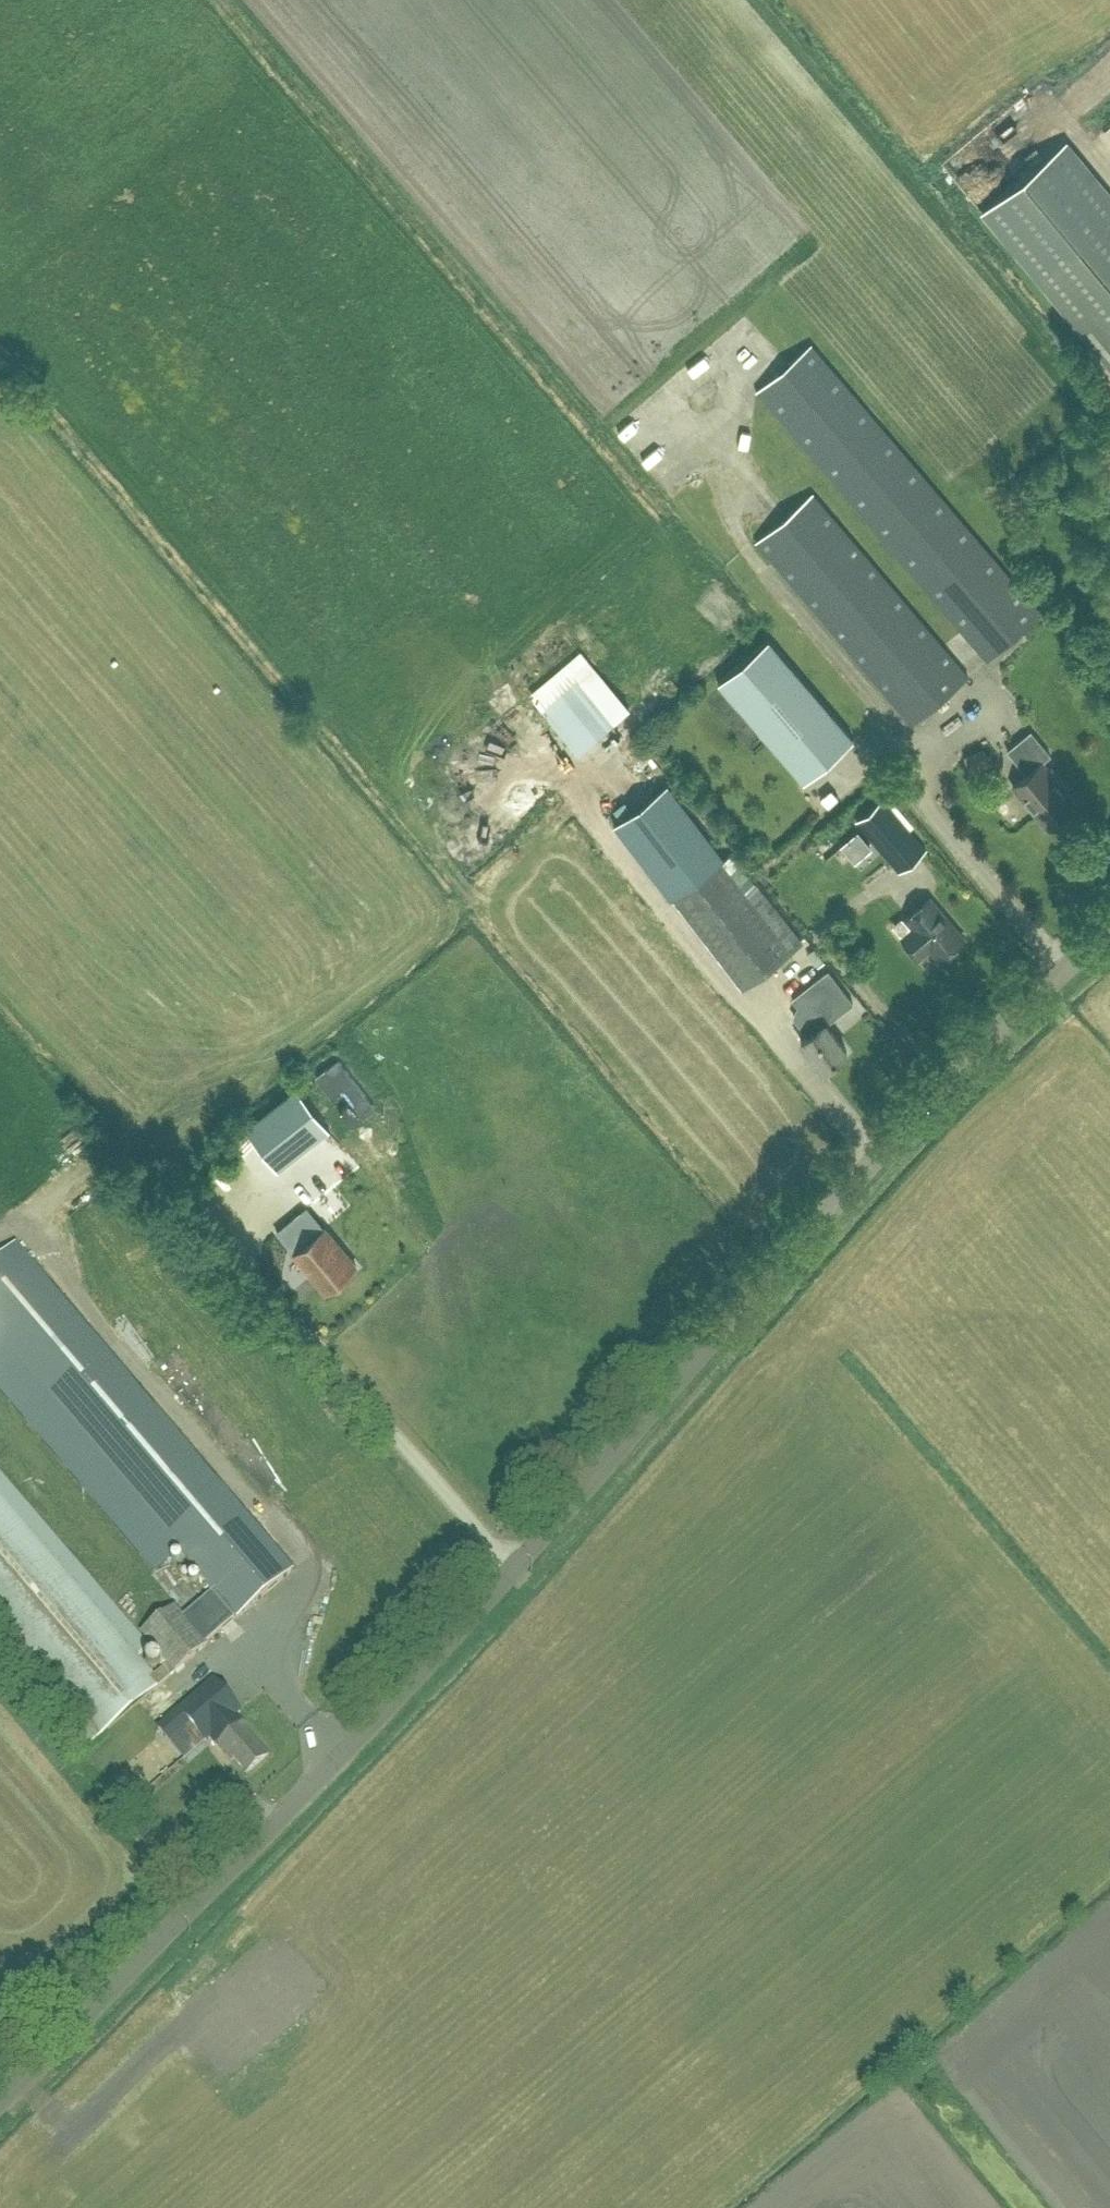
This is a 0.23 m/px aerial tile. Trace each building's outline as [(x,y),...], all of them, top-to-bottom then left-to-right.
[(982,209),(1036,275),(1109,364),(1109,193),(1065,140),(982,209)] [(986,655),(1040,610),(812,343),(759,388),(986,655)] [(752,447),(741,447),(742,466),(753,466),(752,447)] [(655,453),(645,462),(666,487),(677,478),(655,453)] [(911,720),(968,672),(815,491),(812,493),(805,485),(789,498),(795,506),(758,539),(911,720)] [(853,737),(768,637),(717,680),(803,780),(853,737)] [(581,744),(629,701),(583,649),(535,692),(581,744)] [(1030,728),(1007,747),(1026,770),(1012,782),(1048,825),(1078,801),(1051,769),(1059,762),(1050,751),(1045,745),(1049,742),(1037,728),(1033,731),(1030,728)] [(650,758),(638,768),(647,778),(659,768),(650,758)] [(672,893),(739,981),(787,943),(720,856),(722,854),(721,853),(722,853),(665,780),(612,821),(669,895),(672,893)] [(828,817),(841,806),(832,795),(819,806),(828,817)] [(899,869),(925,846),(884,797),(857,819),(899,869)] [(902,936),(919,955),(930,945),(940,957),(964,936),(930,896),(906,916),(914,926),(902,936)] [(846,1049),(824,1020),(852,999),(829,968),(793,995),(803,1008),(794,1015),(807,1032),(801,1038),(823,1067),(846,1049)] [(244,1125),(279,1168),(329,1127),(295,1084),(244,1125)] [(309,1207),(279,1232),(294,1250),(299,1245),(300,1245),(324,1225),(309,1207)] [(294,1250),(312,1272),(326,1289),(356,1264),(324,1225),(300,1245),(299,1245),(294,1250)] [(179,1553),(213,1593),(183,1618),(205,1644),(235,1619),(236,1620),(294,1570),(17,1244),(0,1259),(0,1342),(179,1553)] [(157,1677),(0,1496),(0,1618),(101,1738),(208,1648),(151,1580),(117,1608),(168,1668),(157,1677)] [(226,1632),(236,1645),(248,1635),(238,1622),(226,1632)] [(198,1695),(158,1729),(170,1742),(191,1724),(206,1741),(211,1737),(231,1761),(233,1759),(247,1775),(268,1756),(235,1716),(241,1711),(225,1693),(214,1680),(198,1695)] [(154,1764),(169,1775),(177,1765),(162,1754),(154,1764)]
